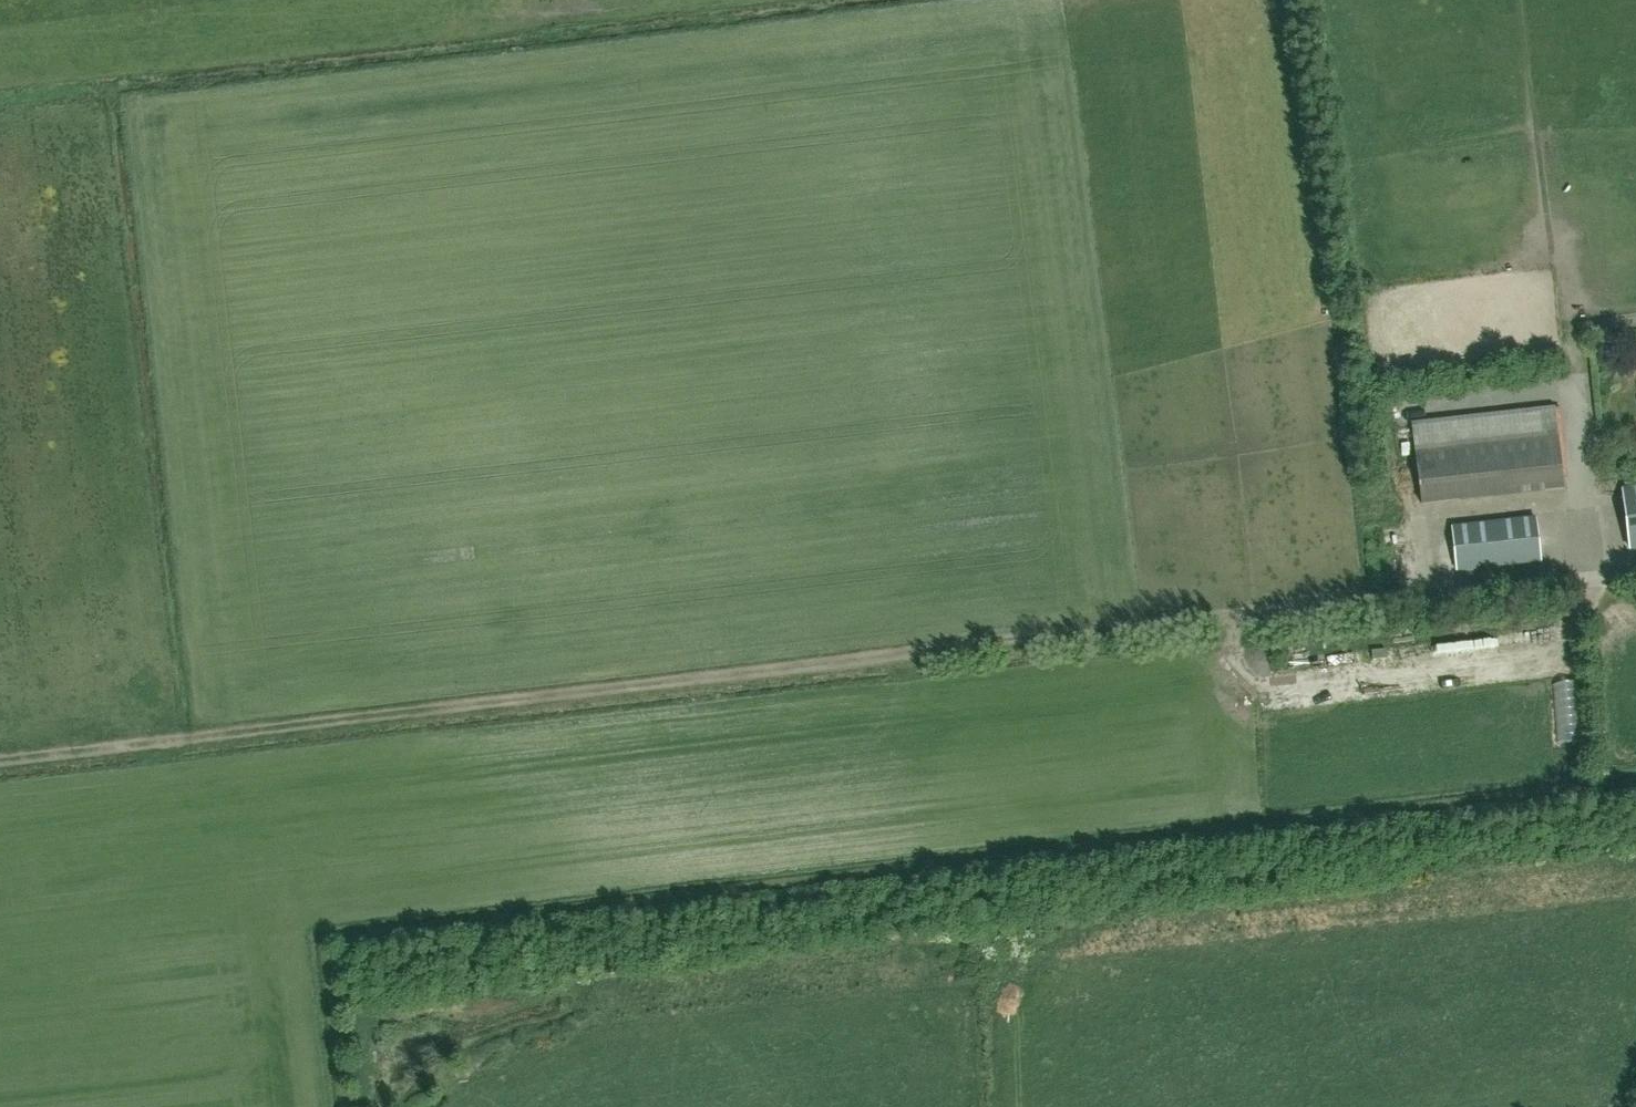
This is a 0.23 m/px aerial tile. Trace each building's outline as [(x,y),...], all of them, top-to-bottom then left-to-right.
[(1420,492),(1562,476),(1555,408),(1413,422),(1415,445),(1420,492)] [(1635,547),(1635,488),(1622,490),(1630,548),(1635,547)] [(1456,569),(1541,559),(1536,518),(1452,528),(1456,569)] [(1375,584),(1373,563),(1363,564),(1365,585),(1375,584)]
